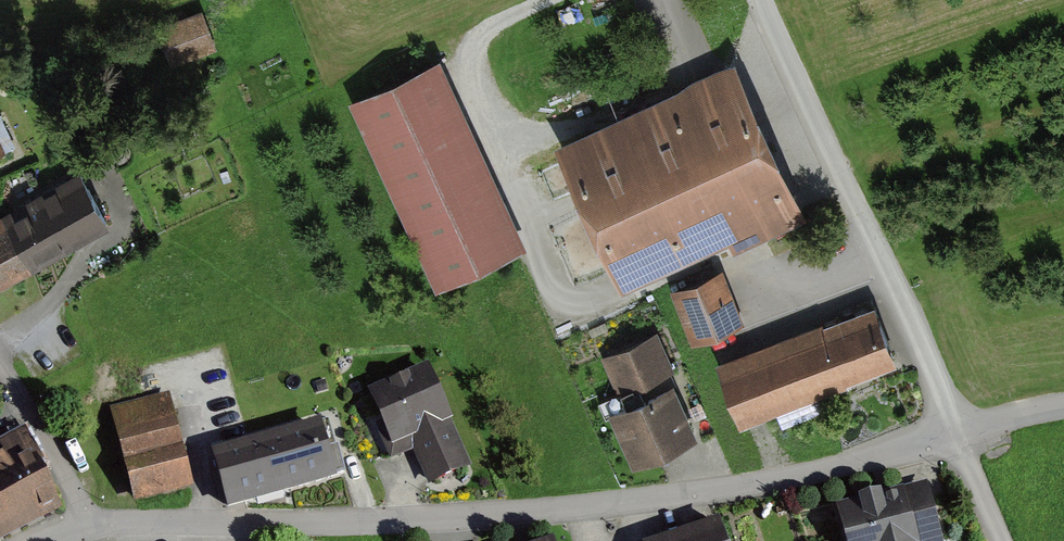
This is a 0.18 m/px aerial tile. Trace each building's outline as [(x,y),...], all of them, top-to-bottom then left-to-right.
[(211,12),(167,27),(178,60),(222,45),(211,12)] [(440,59),(354,98),(440,287),(525,248),(440,59)] [(754,78),(580,159),(635,277),(740,228),(751,251),(819,220),(754,78)] [(9,159),(0,135),(0,162),(9,159)] [(95,178),(13,220),(35,264),(117,222),(95,178)] [(0,227),(0,282),(35,264),(13,220),(0,227)] [(730,272),(681,291),(701,341),(749,322),(730,272)] [(884,310),(727,370),(746,418),(902,358),(884,310)] [(680,372),(664,335),(611,358),(633,409),(614,417),(634,463),(708,432),(688,384),(653,399),(648,386),(680,372)] [(436,489),(476,472),(432,373),(376,397),(403,458),(419,451),(436,489)] [(110,410),(136,507),(195,492),(169,396),(110,410)] [(322,429),(211,463),(225,509),(336,475),(322,429)] [(0,466),(0,540),(1,540),(72,508),(35,430),(5,443),(13,460),(0,466)] [(843,509),(852,540),(931,540),(946,537),(931,485),(843,509)] [(681,540),(729,540),(724,526),(681,540)]
